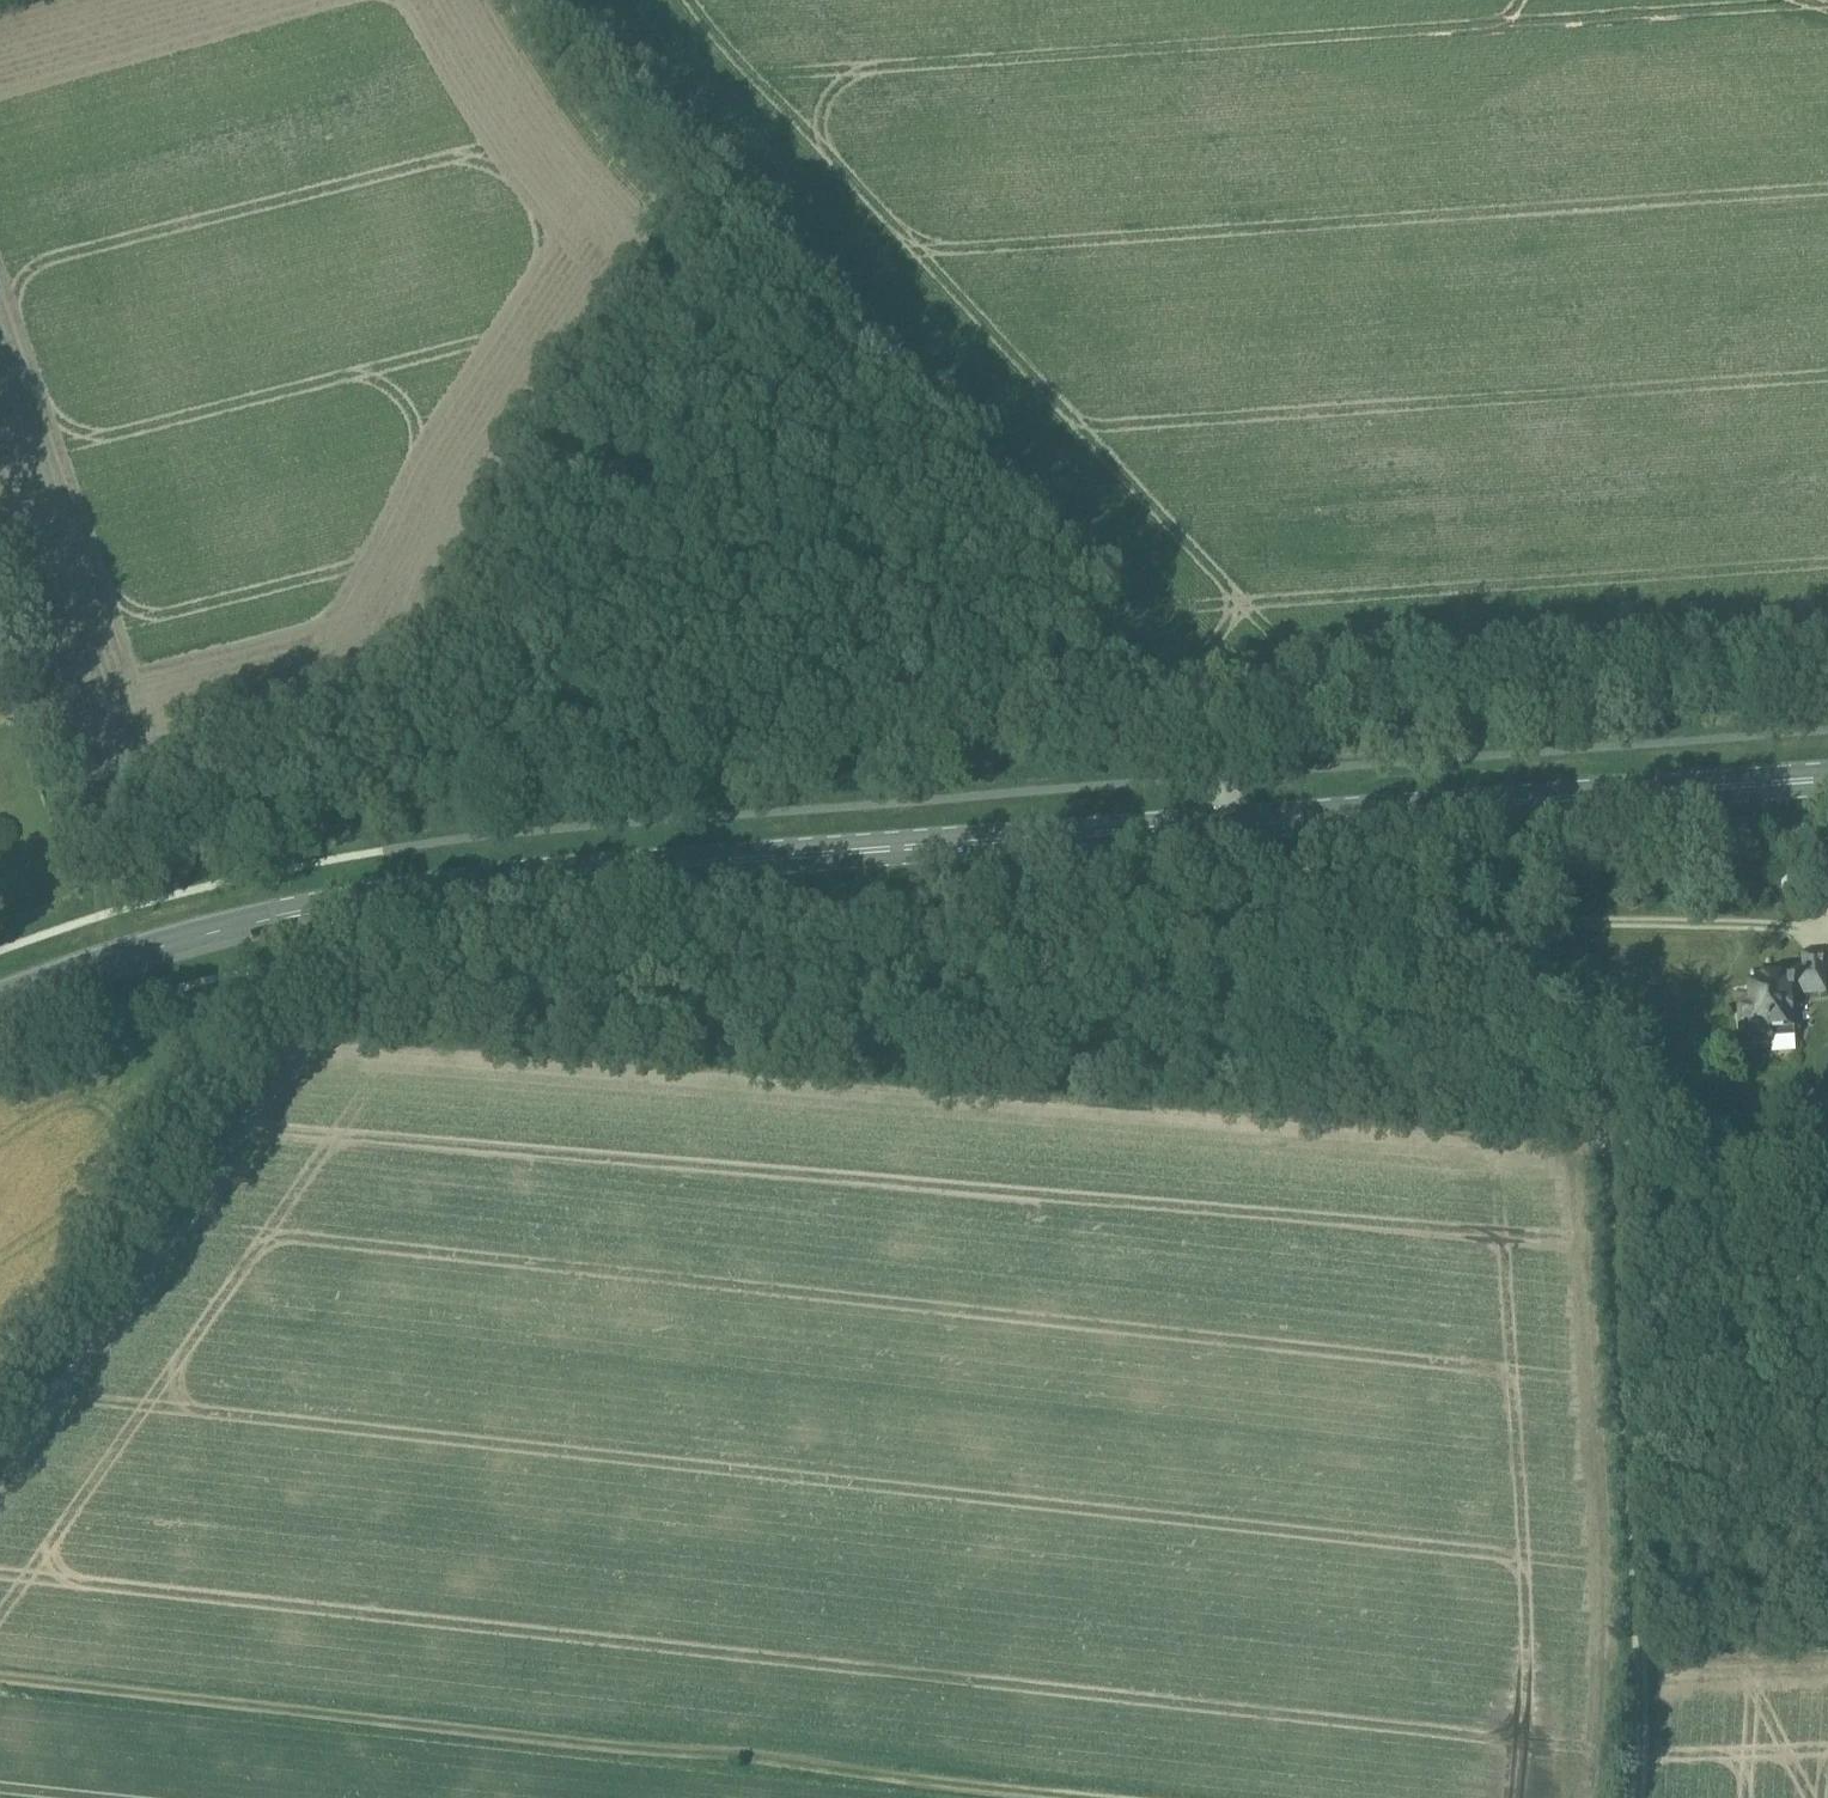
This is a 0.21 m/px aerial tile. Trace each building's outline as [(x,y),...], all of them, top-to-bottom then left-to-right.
[(1770,1031),(1794,1030),(1792,990),(1822,988),(1820,957),(1804,958),(1804,971),(1754,974),(1756,1004),(1740,1005),(1742,1043),(1771,1041),(1770,1031)]
